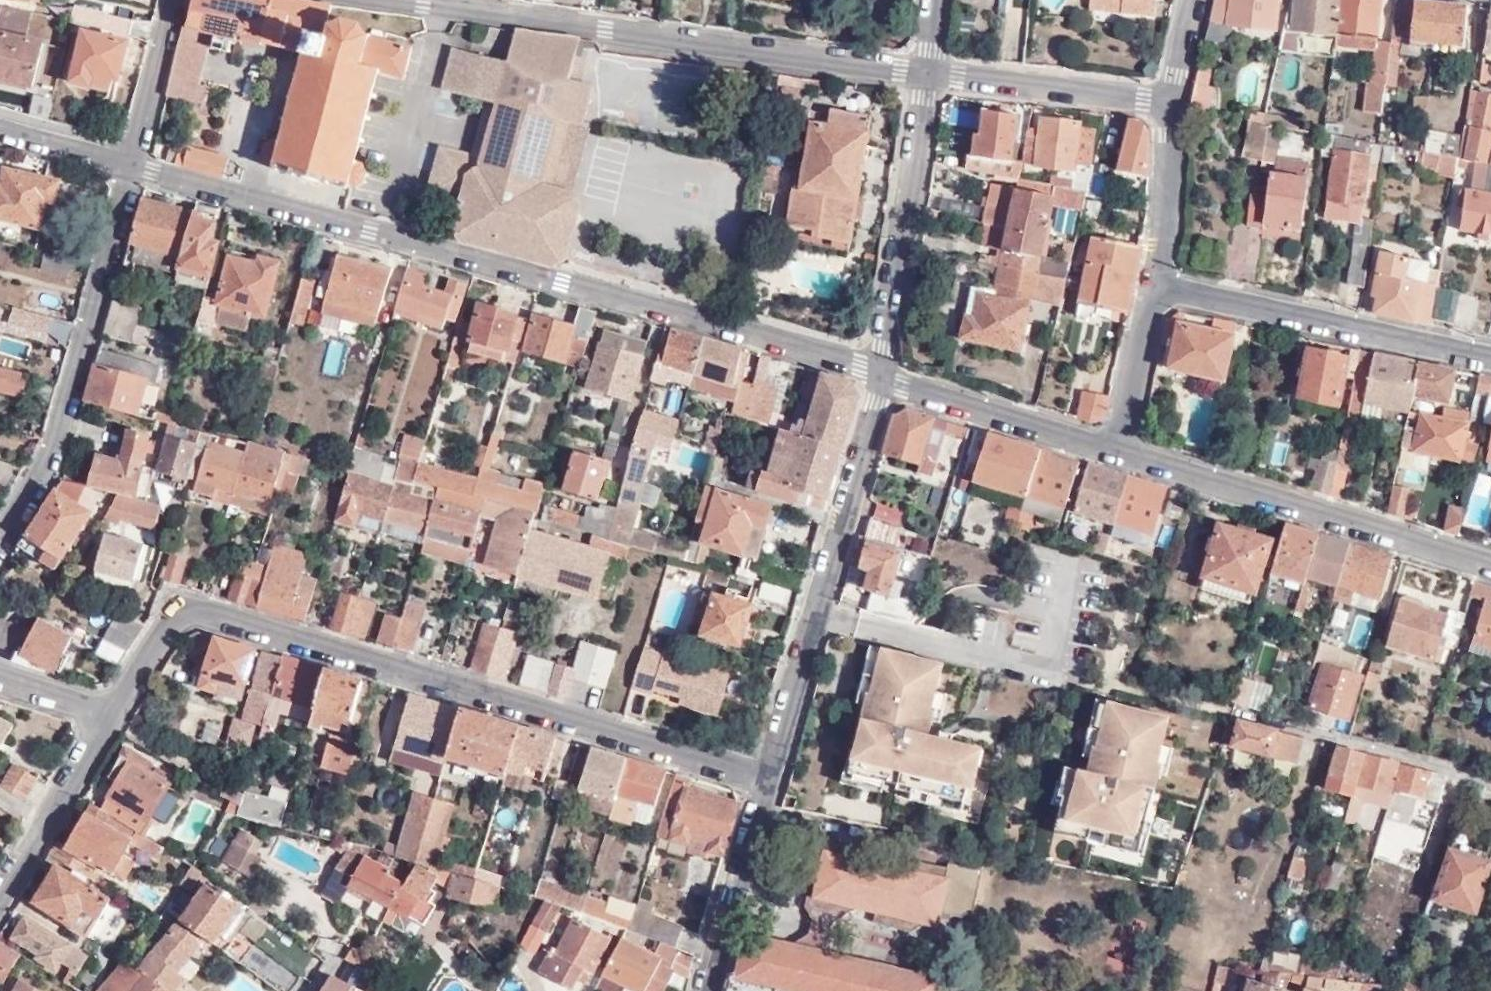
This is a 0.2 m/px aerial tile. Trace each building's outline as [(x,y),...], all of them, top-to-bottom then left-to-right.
[(324,24),(330,3),(307,0),(194,0),(187,24),(183,24),(166,93),(193,100),(207,45),(229,50),(233,37),(260,43),(261,40),(302,51),(310,21),(324,24)] [(1110,0),(1089,0),(1088,7),(1119,10),(1120,1),(1110,0)] [(1120,1),(1119,10),(1153,14),(1154,0),(1110,0),(1120,1)] [(1203,40),(1210,41),(1230,36),(1232,23),(1274,29),(1277,0),(1213,0),(1203,40)] [(1275,53),(1295,55),(1296,53),(1297,44),(1296,39),(1307,35),(1334,39),(1340,0),(1290,0),(1275,53)] [(1334,39),(1334,43),(1373,48),(1367,80),(1365,80),(1360,109),(1378,112),(1383,83),(1388,47),(1389,42),(1374,39),(1380,0),(1340,0),(1334,39)] [(1389,42),(1388,47),(1383,83),(1392,84),(1400,40),(1461,46),(1467,6),(1410,0),(1396,0),(1389,42)] [(2,5),(0,13),(0,78),(32,86),(43,44),(24,39),(30,12),(2,5)] [(70,22),(129,37),(133,21),(75,7),(70,22)] [(1490,9),(1483,49),(1490,50),(1490,9)] [(310,21),(302,51),(278,139),(272,137),(264,141),(259,155),(262,161),(267,164),(267,166),(298,175),(300,178),(320,184),(321,182),(350,189),(351,186),(354,187),(360,184),(364,171),(360,163),(353,162),(377,72),(360,67),(368,36),(361,24),(344,20),(332,26),(324,24),(310,21)] [(65,21),(64,30),(82,34),(71,81),(115,92),(127,45),(137,47),(139,40),(129,37),(70,22),(65,21)] [(579,39),(515,30),(507,61),(483,54),(472,97),(484,100),(495,103),(478,166),(466,172),(451,227),(459,240),(552,266),(566,258),(579,203),(572,189),(542,182),(558,118),(582,125),(592,83),(569,76),(579,39)] [(360,67),(377,72),(404,79),(412,47),(368,36),(360,67)] [(138,68),(145,41),(139,40),(137,47),(127,45),(122,64),(129,66),(138,68)] [(990,50),(988,61),(1000,63),(1001,51),(990,50)] [(1198,63),(1193,81),(1205,83),(1205,82),(1208,66),(1198,63)] [(1488,65),(1480,64),(1477,82),(1486,83),(1488,65)] [(1205,83),(1193,81),(1188,105),(1207,109),(1212,84),(1205,82),(1205,83)] [(1462,157),(1469,159),(1485,162),(1490,125),(1490,93),(1469,89),(1462,126),(1467,127),(1462,157)] [(33,95),(28,114),(46,118),(50,99),(33,95)] [(495,103),(484,100),(466,172),(478,166),(495,103)] [(964,166),(1016,178),(1019,162),(1007,160),(1015,114),(982,109),(977,136),(973,135),(969,158),(966,157),(964,166)] [(1250,110),(1248,120),(1257,121),(1260,112),(1250,110)] [(813,236),(851,243),(873,118),(831,111),(827,129),(813,126),(801,187),(794,186),(787,224),(814,229),(813,236)] [(1271,116),(1263,115),(1262,122),(1270,123),(1271,116)] [(1270,123),(1281,125),(1292,127),(1292,120),(1271,116),(1270,123)] [(1034,172),(1033,181),(1085,192),(1086,187),(1091,165),(1088,164),(1091,125),(1077,124),(1077,121),(1041,117),(1038,136),(1024,135),(1019,162),(1033,164),(1033,168),(1070,175),(1069,179),(1034,172)] [(1126,117),(1113,173),(1140,179),(1152,123),(1126,117)] [(589,126),(582,125),(558,118),(542,182),(572,189),(589,126)] [(1248,120),(1243,149),(1257,152),(1257,151),(1262,122),(1257,121),(1248,120)] [(1342,136),(1344,124),(1323,121),(1321,133),(1342,136)] [(1278,147),(1281,125),(1270,123),(1262,122),(1257,151),(1257,152),(1263,153),(1264,144),(1278,147)] [(1425,150),(1438,153),(1456,157),(1460,137),(1460,136),(1429,130),(1425,150)] [(1321,133),(1319,148),(1330,149),(1320,216),(1355,221),(1363,179),(1368,180),(1371,166),(1365,165),(1369,141),(1321,133)] [(1275,161),(1275,156),(1276,157),(1278,147),(1264,144),(1263,153),(1257,152),(1256,158),(1275,161)] [(187,146),(182,166),(224,176),(228,157),(187,146)] [(1256,158),(1257,152),(1243,149),(1242,156),(1256,158)] [(1434,174),(1453,177),(1456,157),(1438,153),(1425,150),(1422,167),(1436,169),(1434,174)] [(1275,161),(1273,172),(1270,171),(1267,194),(1251,192),(1247,220),(1262,222),(1264,212),(1283,215),(1282,225),(1299,227),(1308,161),(1276,157),(1275,156),(1275,161)] [(1456,157),(1453,177),(1452,181),(1465,183),(1469,159),(1462,157),(1456,157)] [(1489,163),(1488,163),(1485,162),(1475,160),(1470,188),(1464,187),(1457,227),(1490,233),(1490,163),(1489,163)] [(0,169),(0,218),(52,232),(65,185),(0,169)] [(1039,256),(1051,203),(1081,210),(1085,192),(1033,181),(1019,178),(1017,188),(993,182),(989,197),(987,207),(984,222),(990,223),(1007,227),(1001,249),(1000,256),(990,254),(988,262),(999,265),(1035,273),(1039,256)] [(194,210),(142,196),(129,242),(136,245),(176,255),(181,256),(192,215),(194,210)] [(984,196),(981,206),(987,207),(989,197),(984,196)] [(192,215),(215,221),(218,213),(194,207),(194,210),(192,215)] [(1282,225),(1283,215),(1264,212),(1262,222),(1282,225)] [(210,274),(219,241),(211,239),(215,221),(192,215),(181,256),(175,280),(206,288),(210,274)] [(990,223),(984,246),(1001,249),(1007,227),(990,223)] [(1343,284),(1360,286),(1368,228),(1352,225),(1343,284)] [(1067,301),(1062,323),(1062,327),(1072,330),(1074,326),(1076,316),(1093,319),(1096,307),(1127,314),(1139,247),(1092,237),(1078,304),(1067,301)] [(220,241),(219,241),(210,274),(212,274),(220,241)] [(176,255),(136,245),(131,260),(172,271),(176,255)] [(1375,290),(1372,311),(1425,322),(1435,270),(1427,268),(1424,281),(1403,276),(1407,256),(1376,250),(1367,288),(1375,290)] [(323,311),(344,316),(349,302),(380,311),(391,267),(338,253),(335,269),(329,268),(324,275),(318,294),(327,296),(323,311)] [(205,295),(198,322),(216,326),(217,321),(246,328),(251,312),(267,317),(281,260),(259,255),(258,261),(229,255),(217,298),(205,295)] [(1039,256),(1035,273),(1065,279),(1068,262),(1039,256)] [(1428,261),(1407,256),(1403,276),(1424,281),(1427,268),(1428,261)] [(1017,351),(1029,297),(1035,273),(999,265),(994,289),(993,295),(980,291),(975,315),(964,313),(958,338),(1017,351)] [(394,311),(418,319),(421,309),(446,317),(454,319),(466,283),(449,278),(445,292),(423,285),(426,273),(407,267),(394,311)] [(1029,297),(1059,305),(1060,300),(1065,279),(1035,273),(1029,297)] [(304,323),(315,279),(303,275),(291,320),(304,323)] [(970,285),(964,313),(975,315),(980,291),(993,295),(994,289),(970,285)] [(1451,322),(1457,292),(1439,289),(1433,319),(1451,322)] [(1059,305),(1054,322),(1062,323),(1067,301),(1060,300),(1059,305)] [(107,319),(136,326),(141,309),(112,302),(107,319)] [(349,302),(344,316),(376,324),(380,311),(349,302)] [(514,358),(526,315),(482,304),(465,362),(486,367),(490,351),(514,358)] [(597,310),(580,306),(573,326),(534,316),(524,353),(579,370),(597,310)] [(69,341),(73,325),(12,308),(7,322),(45,333),(44,334),(69,341)] [(421,309),(418,319),(443,327),(446,317),(421,309)] [(1183,324),(1186,313),(1179,312),(1166,321),(1180,324),(1183,324)] [(528,316),(526,315),(514,358),(517,359),(528,316)] [(107,319),(103,335),(131,343),(136,326),(107,319)] [(1212,331),(1183,324),(1180,324),(1176,341),(1170,368),(1225,381),(1237,325),(1214,320),(1212,331)] [(467,324),(459,321),(442,379),(451,382),(467,324)] [(1180,324),(1166,321),(1162,338),(1176,341),(1180,324)] [(641,356),(645,342),(603,329),(599,344),(641,356)] [(665,349),(659,347),(649,383),(664,388),(667,379),(689,385),(702,338),(670,330),(665,349)] [(741,348),(702,338),(689,385),(727,395),(740,350),(741,348)] [(586,387),(628,399),(641,356),(599,344),(586,387)] [(276,363),(280,348),(268,345),(265,360),(276,363)] [(276,363),(272,378),(275,378),(282,348),(280,348),(276,363)] [(1360,351),(1354,349),(1346,391),(1352,393),(1360,351)] [(84,403),(175,425),(176,420),(138,410),(145,383),(157,386),(161,368),(98,350),(84,403)] [(727,395),(725,398),(732,400),(735,389),(738,390),(741,380),(748,353),(740,350),(727,395)] [(1298,397),(1299,397),(1338,406),(1339,407),(1348,360),(1308,351),(1298,397)] [(1360,351),(1352,393),(1350,400),(1364,402),(1361,416),(1381,420),(1382,406),(1410,412),(1413,396),(1420,363),(1360,351)] [(747,393),(739,417),(765,424),(777,385),(763,380),(764,374),(769,356),(760,353),(750,384),(747,393)] [(641,356),(628,399),(629,399),(642,356),(641,356)] [(797,372),(799,365),(781,359),(779,366),(797,372)] [(261,375),(272,378),(276,363),(265,360),(261,375)] [(1456,371),(1420,363),(1413,396),(1449,405),(1456,371)] [(0,367),(0,392),(20,397),(26,374),(0,367)] [(813,404),(850,416),(856,393),(849,380),(823,372),(813,404)] [(765,424),(773,427),(786,381),(764,374),(763,380),(777,385),(765,424)] [(1480,376),(1477,390),(1490,393),(1490,379),(1480,376)] [(738,390),(747,393),(750,384),(741,380),(738,390)] [(727,414),(739,417),(747,393),(738,390),(735,389),(732,400),(727,414)] [(1101,426),(1105,394),(1078,390),(1073,421),(1101,426)] [(1338,406),(1299,397),(1296,408),(1336,417),(1338,406)] [(790,432),(840,446),(850,416),(813,404),(799,400),(790,432)] [(1349,404),(1335,466),(1351,470),(1359,433),(1357,432),(1362,406),(1349,404)] [(1443,407),(1441,419),(1470,425),(1472,413),(1443,407)] [(894,416),(882,452),(921,465),(918,473),(932,477),(937,463),(922,459),(932,429),(945,435),(965,441),(969,428),(908,409),(894,416)] [(640,412),(636,428),(672,439),(673,440),(678,424),(640,412)] [(1441,419),(1410,412),(1403,447),(1475,464),(1479,446),(1466,443),(1470,425),(1441,419)] [(706,478),(715,480),(730,430),(734,431),(739,417),(727,414),(725,413),(706,478)] [(612,426),(607,443),(614,445),(619,429),(612,426)] [(158,470),(185,478),(186,476),(199,431),(185,427),(181,443),(166,439),(158,470)] [(604,542),(626,548),(668,558),(681,561),(686,545),(645,531),(631,531),(638,504),(647,469),(655,444),(670,448),(672,439),(636,428),(613,510),(604,542)] [(744,489),(822,510),(840,446),(790,432),(780,429),(765,474),(750,469),(744,489)] [(922,459),(937,463),(945,435),(932,429),(922,459)] [(1039,449),(973,429),(966,452),(980,457),(973,479),(963,476),(959,489),(969,493),(973,481),(1026,496),(1039,449)] [(199,431),(186,476),(198,480),(194,491),(213,497),(216,485),(230,489),(244,443),(199,431)] [(115,493),(119,494),(147,501),(155,473),(140,469),(148,437),(127,432),(118,463),(96,458),(88,487),(101,490),(115,493)] [(401,433),(394,458),(399,459),(400,459),(417,463),(424,439),(401,433)] [(487,449),(483,463),(490,465),(498,439),(491,436),(487,449)] [(244,443),(230,489),(233,490),(269,501),(270,497),(275,499),(276,495),(288,454),(252,444),(244,443)] [(400,459),(398,468),(382,464),(370,461),(373,452),(354,447),(347,470),(350,471),(335,519),(354,525),(358,512),(380,519),(389,486),(391,478),(394,479),(396,480),(410,484),(411,479),(417,463),(400,459)] [(473,465),(481,468),(483,463),(487,449),(479,447),(473,465)] [(1039,449),(1026,496),(1064,507),(1080,461),(1039,449)] [(370,461),(382,464),(384,455),(373,452),(370,461)] [(308,459),(288,454),(276,495),(290,498),(297,475),(304,476),(308,459)] [(609,464),(574,454),(563,493),(597,502),(609,464)] [(417,463),(411,479),(436,486),(438,487),(472,496),(478,480),(417,463)] [(1319,463),(1313,492),(1329,497),(1335,469),(1335,466),(1319,463)] [(1115,522),(1130,476),(1088,464),(1075,510),(1115,522)] [(647,469),(638,504),(655,508),(663,474),(647,469)] [(1335,469),(1329,497),(1341,500),(1348,473),(1335,469)] [(480,471),(478,480),(472,496),(536,515),(543,489),(527,484),(524,493),(496,485),(499,477),(480,471)] [(1152,534),(1168,488),(1130,476),(1115,522),(1152,534)] [(389,486),(380,519),(382,520),(394,479),(391,478),(389,486)] [(394,479),(382,520),(422,532),(432,500),(408,493),(410,484),(396,480),(394,479)] [(87,486),(62,480),(26,535),(48,548),(41,558),(56,568),(91,513),(76,503),(82,494),(87,486)] [(213,500),(226,503),(230,489),(216,485),(213,497),(213,500)] [(1388,514),(1405,519),(1412,490),(1395,485),(1388,514)] [(98,498),(101,490),(88,487),(87,486),(82,494),(98,498)] [(432,500),(422,532),(425,533),(438,487),(436,486),(432,500)] [(438,487),(425,533),(424,537),(470,550),(480,511),(498,516),(483,567),(516,577),(529,534),(536,515),(472,496),(438,487)] [(755,558),(770,507),(703,488),(687,540),(755,558)] [(1165,514),(1180,519),(1188,494),(1172,489),(1165,514)] [(233,490),(231,503),(266,513),(269,501),(233,490)] [(154,527),(160,509),(162,504),(147,501),(119,494),(103,518),(119,523),(121,517),(154,527)] [(1064,507),(1026,496),(1022,507),(1021,510),(1032,513),(1060,521),(1064,507)] [(1010,503),(1004,524),(1015,528),(1021,510),(1022,507),(1010,503)] [(553,509),(548,525),(581,535),(604,542),(613,510),(597,506),(596,510),(583,506),(580,517),(553,509)] [(1445,532),(1459,536),(1464,509),(1450,506),(1445,532)] [(1015,528),(1015,529),(1027,532),(1032,513),(1021,510),(1015,528)] [(1111,536),(1115,522),(1075,510),(1071,524),(1099,532),(1111,536)] [(871,517),(865,538),(894,546),(900,526),(871,517)] [(422,532),(382,520),(379,532),(420,542),(422,532)] [(1111,536),(1123,540),(1148,547),(1152,534),(1115,522),(1111,536)] [(1271,575),(1301,585),(1303,578),(1317,533),(1285,523),(1271,575)] [(1202,575),(1255,592),(1271,539),(1218,524),(1202,575)] [(1093,551),(1104,555),(1111,536),(1099,532),(1093,551)] [(1317,533),(1303,578),(1336,589),(1350,543),(1317,533)] [(577,548),(529,534),(516,577),(594,602),(607,557),(622,562),(626,548),(604,542),(581,535),(577,548)] [(48,548),(26,535),(19,544),(41,558),(48,548)] [(143,545),(106,536),(93,584),(130,594),(133,580),(135,579),(143,545)] [(1104,555),(1117,559),(1123,540),(1111,536),(1104,555)] [(424,537),(422,543),(420,551),(467,562),(470,550),(424,537)] [(1350,543),(1336,589),(1333,599),(1351,605),(1354,592),(1379,599),(1392,555),(1350,543)] [(186,547),(173,544),(164,579),(177,583),(186,547)] [(872,570),(867,588),(874,590),(890,595),(901,553),(869,544),(861,567),(872,570)] [(686,545),(681,561),(685,562),(689,546),(686,545)] [(302,620),(315,581),(301,577),(306,557),(274,548),(269,568),(267,570),(256,607),(302,620)] [(919,554),(914,573),(907,571),(905,578),(895,576),(890,595),(874,590),(868,609),(909,620),(913,610),(929,557),(919,554)] [(929,557),(913,610),(909,620),(912,621),(930,556),(929,557)] [(252,576),(244,603),(256,607),(267,570),(269,568),(256,564),(252,576)] [(236,571),(228,598),(244,603),(252,576),(236,571)] [(1252,601),(1255,592),(1202,575),(1199,585),(1252,601)] [(1475,580),(1470,595),(1485,601),(1470,649),(1490,656),(1490,585),(1475,580)] [(316,581),(315,581),(302,620),(304,621),(316,581)] [(782,602),(786,587),(762,581),(758,596),(782,602)] [(343,591),(332,629),(346,633),(357,596),(343,591)] [(698,591),(686,633),(695,635),(707,593),(698,591)] [(1375,612),(1379,599),(1354,592),(1351,605),(1375,612)] [(749,605),(711,594),(698,636),(738,646),(749,605)] [(1443,634),(1458,639),(1465,612),(1449,607),(1447,612),(1424,604),(1425,600),(1403,595),(1388,644),(1435,658),(1443,634)] [(357,596),(346,633),(349,634),(360,597),(357,596)] [(374,602),(360,597),(349,634),(364,638),(374,602)] [(406,601),(401,618),(419,622),(424,606),(406,601)] [(126,652),(144,625),(114,611),(101,640),(102,641),(126,652)] [(390,646),(398,617),(385,613),(376,642),(390,646)] [(1347,645),(1366,647),(1370,615),(1350,613),(1347,645)] [(401,618),(398,617),(390,646),(392,647),(401,618)] [(419,622),(401,618),(392,647),(410,652),(419,622)] [(18,652),(12,660),(28,665),(30,661),(35,663),(53,670),(69,635),(38,621),(25,651),(20,648),(18,652)] [(499,629),(485,674),(502,679),(517,625),(502,621),(499,629)] [(29,635),(0,622),(0,646),(18,652),(20,648),(29,635)] [(476,640),(467,669),(485,674),(499,629),(480,623),(475,639),(476,640)] [(1323,630),(1314,661),(1324,664),(1354,674),(1359,657),(1342,652),(1343,650),(1330,646),(1333,633),(1323,630)] [(254,649),(214,636),(198,688),(240,700),(254,649)] [(526,656),(518,684),(564,697),(569,679),(602,689),(613,650),(580,640),(571,668),(526,656)] [(118,665),(126,652),(102,641),(96,653),(118,665)] [(873,685),(882,648),(870,645),(861,681),(873,685)] [(642,648),(631,688),(651,693),(653,688),(680,695),(688,698),(686,704),(717,713),(728,673),(642,648)] [(942,664),(882,648),(873,685),(870,693),(868,692),(865,704),(862,718),(864,718),(856,750),(850,771),(885,781),(898,784),(897,787),(914,792),(915,788),(932,792),(963,800),(965,790),(969,775),(975,776),(982,748),(929,735),(932,720),(934,710),(931,709),(935,692),(942,664)] [(272,686),(281,656),(261,651),(252,680),(272,686)] [(310,724),(326,670),(281,656),(272,686),(262,724),(281,729),(285,716),(310,724)] [(1346,720),(1361,676),(1354,674),(1324,664),(1310,709),(1346,720)] [(348,732),(362,681),(326,670),(310,724),(309,728),(319,731),(321,725),(348,732)] [(1234,706),(1260,715),(1269,687),(1243,678),(1234,706)] [(870,693),(873,685),(861,681),(855,701),(865,704),(868,692),(870,693)] [(946,695),(935,692),(931,709),(934,710),(932,720),(939,721),(946,695)] [(445,759),(459,709),(409,695),(393,749),(391,748),(387,763),(440,778),(445,759)] [(688,698),(680,695),(678,702),(686,704),(688,698)] [(1100,730),(1107,702),(1095,699),(1088,728),(1100,730)] [(1167,717),(1107,702),(1100,730),(1096,748),(1093,747),(1090,757),(1090,761),(1106,766),(1103,776),(1087,772),(1065,767),(1057,794),(1063,796),(1056,822),(1090,830),(1102,833),(1139,842),(1144,821),(1155,773),(1158,763),(1155,763),(1160,744),(1167,717)] [(1282,719),(1296,723),(1299,712),(1285,708),(1282,719)] [(505,770),(518,727),(459,709),(445,759),(504,774),(505,770)] [(0,716),(0,744),(13,724),(0,716)] [(1246,724),(1301,739),(1302,737),(1238,719),(1237,722),(1246,724)] [(229,720),(226,745),(250,748),(254,723),(229,720)] [(1231,743),(1295,761),(1301,739),(1246,724),(1237,722),(1231,743)] [(1339,734),(1349,737),(1352,727),(1342,724),(1339,734)] [(507,771),(520,727),(518,727),(505,770),(507,771)] [(544,781),(552,752),(557,738),(520,727),(507,771),(539,780),(544,781)] [(1096,748),(1100,730),(1088,728),(1082,755),(1090,757),(1093,747),(1096,748)] [(347,774),(354,744),(332,738),(324,768),(347,774)] [(562,755),(566,741),(557,738),(552,752),(562,755)] [(1171,747),(1160,744),(1155,763),(1158,763),(1155,773),(1163,776),(1171,747)] [(1364,755),(1338,748),(1326,789),(1352,797),(1364,755)] [(101,809),(127,826),(135,814),(147,822),(170,785),(146,770),(150,764),(125,749),(107,777),(117,784),(101,809)] [(579,788),(613,799),(626,758),(600,751),(591,749),(579,788)] [(850,771),(856,750),(851,749),(843,780),(882,792),(885,781),(850,771)] [(1364,755),(1352,797),(1346,820),(1357,824),(1364,800),(1388,807),(1401,764),(1364,755)] [(626,758),(613,799),(616,800),(628,759),(626,758)] [(651,820),(665,770),(628,759),(616,800),(612,814),(611,818),(633,825),(635,821),(636,815),(642,817),(640,822),(647,825),(648,820),(651,820)] [(1106,766),(1090,761),(1088,767),(1087,772),(1103,776),(1106,766)] [(15,762),(0,784),(22,797),(36,776),(15,762)] [(1447,776),(1401,764),(1388,807),(1412,815),(1417,795),(1448,804),(1453,787),(1444,785),(1447,776)] [(536,796),(539,780),(507,771),(503,786),(536,796)] [(708,851),(721,855),(736,805),(687,790),(691,778),(674,773),(656,836),(687,845),(691,837),(710,843),(708,851)] [(971,791),(975,776),(969,775),(965,790),(971,791)] [(561,800),(564,792),(566,782),(561,781),(555,798),(561,800)] [(25,799),(22,797),(0,784),(0,785),(0,805),(15,814),(25,799)] [(575,803),(609,813),(613,799),(579,788),(575,803)] [(912,800),(929,804),(932,792),(915,788),(914,792),(912,800)] [(280,826),(287,801),(244,789),(240,804),(236,815),(280,826)] [(433,801),(434,798),(412,792),(395,855),(410,860),(416,861),(433,801)] [(561,800),(558,809),(565,810),(571,794),(564,792),(561,800)] [(959,812),(963,800),(932,792),(929,804),(959,812)] [(452,807),(433,801),(416,861),(428,865),(436,867),(452,807)] [(172,864),(177,858),(127,826),(101,809),(92,804),(67,847),(56,842),(50,852),(78,870),(84,859),(124,884),(135,863),(122,855),(133,838),(149,848),(146,853),(158,861),(162,856),(172,864)] [(1148,822),(1144,821),(1139,842),(1102,833),(1100,844),(1139,855),(1148,822)] [(1087,841),(1090,830),(1056,822),(1053,832),(1087,841)] [(240,828),(221,861),(249,877),(260,857),(255,854),(262,841),(240,828)] [(928,909),(942,912),(962,917),(974,909),(983,870),(949,862),(948,868),(889,854),(887,863),(848,854),(850,844),(817,836),(813,852),(820,864),(813,896),(808,895),(805,906),(813,918),(809,932),(794,942),(798,944),(798,946),(826,952),(832,923),(845,915),(857,907),(876,912),(873,922),(912,931),(925,924),(928,909)] [(613,875),(624,843),(611,839),(600,871),(613,875)] [(364,856),(370,847),(356,845),(340,870),(354,877),(349,884),(372,897),(389,907),(398,890),(393,887),(405,867),(392,860),(386,868),(364,856)] [(1384,867),(1389,848),(1378,845),(1373,863),(1384,867)] [(92,880),(78,870),(50,852),(46,859),(56,865),(33,901),(86,934),(110,898),(89,884),(92,880)] [(657,879),(682,885),(689,859),(663,853),(657,879)] [(1445,873),(1441,871),(1427,914),(1449,921),(1455,906),(1474,912),(1489,865),(1451,853),(1445,873)] [(1302,879),(1307,861),(1296,857),(1290,876),(1302,879)] [(452,872),(472,877),(474,870),(444,862),(442,869),(452,872)] [(1340,890),(1347,866),(1335,862),(1328,886),(1340,890)] [(436,879),(448,886),(451,875),(412,864),(398,890),(389,907),(384,917),(405,930),(414,916),(425,923),(436,903),(424,897),(436,879)] [(199,874),(191,868),(180,885),(188,891),(199,874)] [(354,877),(340,870),(325,893),(338,900),(346,889),(349,884),(354,877)] [(475,878),(499,884),(502,877),(478,871),(475,878)] [(448,886),(446,891),(500,907),(506,886),(499,884),(475,878),(472,877),(452,872),(451,875),(448,886)] [(533,894),(543,898),(545,899),(561,904),(579,911),(584,896),(537,878),(533,894)] [(368,902),(372,897),(349,884),(346,889),(368,902)] [(202,886),(179,921),(211,943),(235,909),(202,886)] [(579,911),(624,929),(626,929),(633,907),(634,905),(608,897),(606,903),(584,895),(584,896),(579,911)] [(561,904),(545,899),(532,923),(546,931),(547,932),(561,904)] [(664,944),(674,948),(681,925),(633,907),(626,929),(664,944)] [(857,907),(845,915),(873,922),(876,912),(857,907)] [(939,927),(942,912),(928,909),(925,924),(939,927)] [(54,972),(70,946),(24,917),(11,938),(28,949),(26,954),(54,972)] [(597,961),(605,965),(620,937),(611,932),(609,936),(575,918),(558,949),(553,947),(538,971),(572,988),(578,978),(587,982),(597,961)] [(140,969),(149,976),(169,990),(175,990),(186,979),(176,971),(199,942),(174,923),(140,969)] [(546,931),(532,923),(520,946),(534,953),(546,931)] [(936,977),(826,952),(798,946),(746,934),(735,975),(733,974),(730,977),(727,990),(782,990),(783,987),(798,990),(933,990),(936,977)] [(605,965),(601,974),(602,975),(620,940),(621,938),(620,937),(605,965)] [(20,953),(0,940),(0,977),(4,979),(20,953)] [(672,960),(678,949),(674,948),(664,944),(656,957),(620,940),(602,975),(633,990),(640,990),(641,989),(646,990),(660,990),(672,970),(668,968),(672,960)] [(355,948),(344,965),(355,971),(365,954),(355,948)] [(672,960),(688,968),(691,955),(678,949),(672,960)] [(131,963),(126,960),(100,990),(138,990),(149,976),(140,969),(131,963)] [(1304,965),(1300,977),(1311,978),(1323,980),(1327,980),(1338,981),(1341,969),(1304,965)] [(1224,987),(1228,970),(1217,969),(1213,985),(1224,987)] [(1265,973),(1262,985),(1250,982),(1247,990),(1289,990),(1292,982),(1309,986),(1311,978),(1300,977),(1265,973)] [(149,976),(138,990),(169,990),(149,976)] [(336,976),(326,990),(365,990),(336,976)] [(1309,986),(1307,990),(1320,990),(1323,980),(1311,978),(1309,986)] [(22,979),(15,990),(40,990),(22,979)] [(1338,981),(1327,980),(1326,990),(1359,990),(1360,990),(1361,984),(1338,981)]
